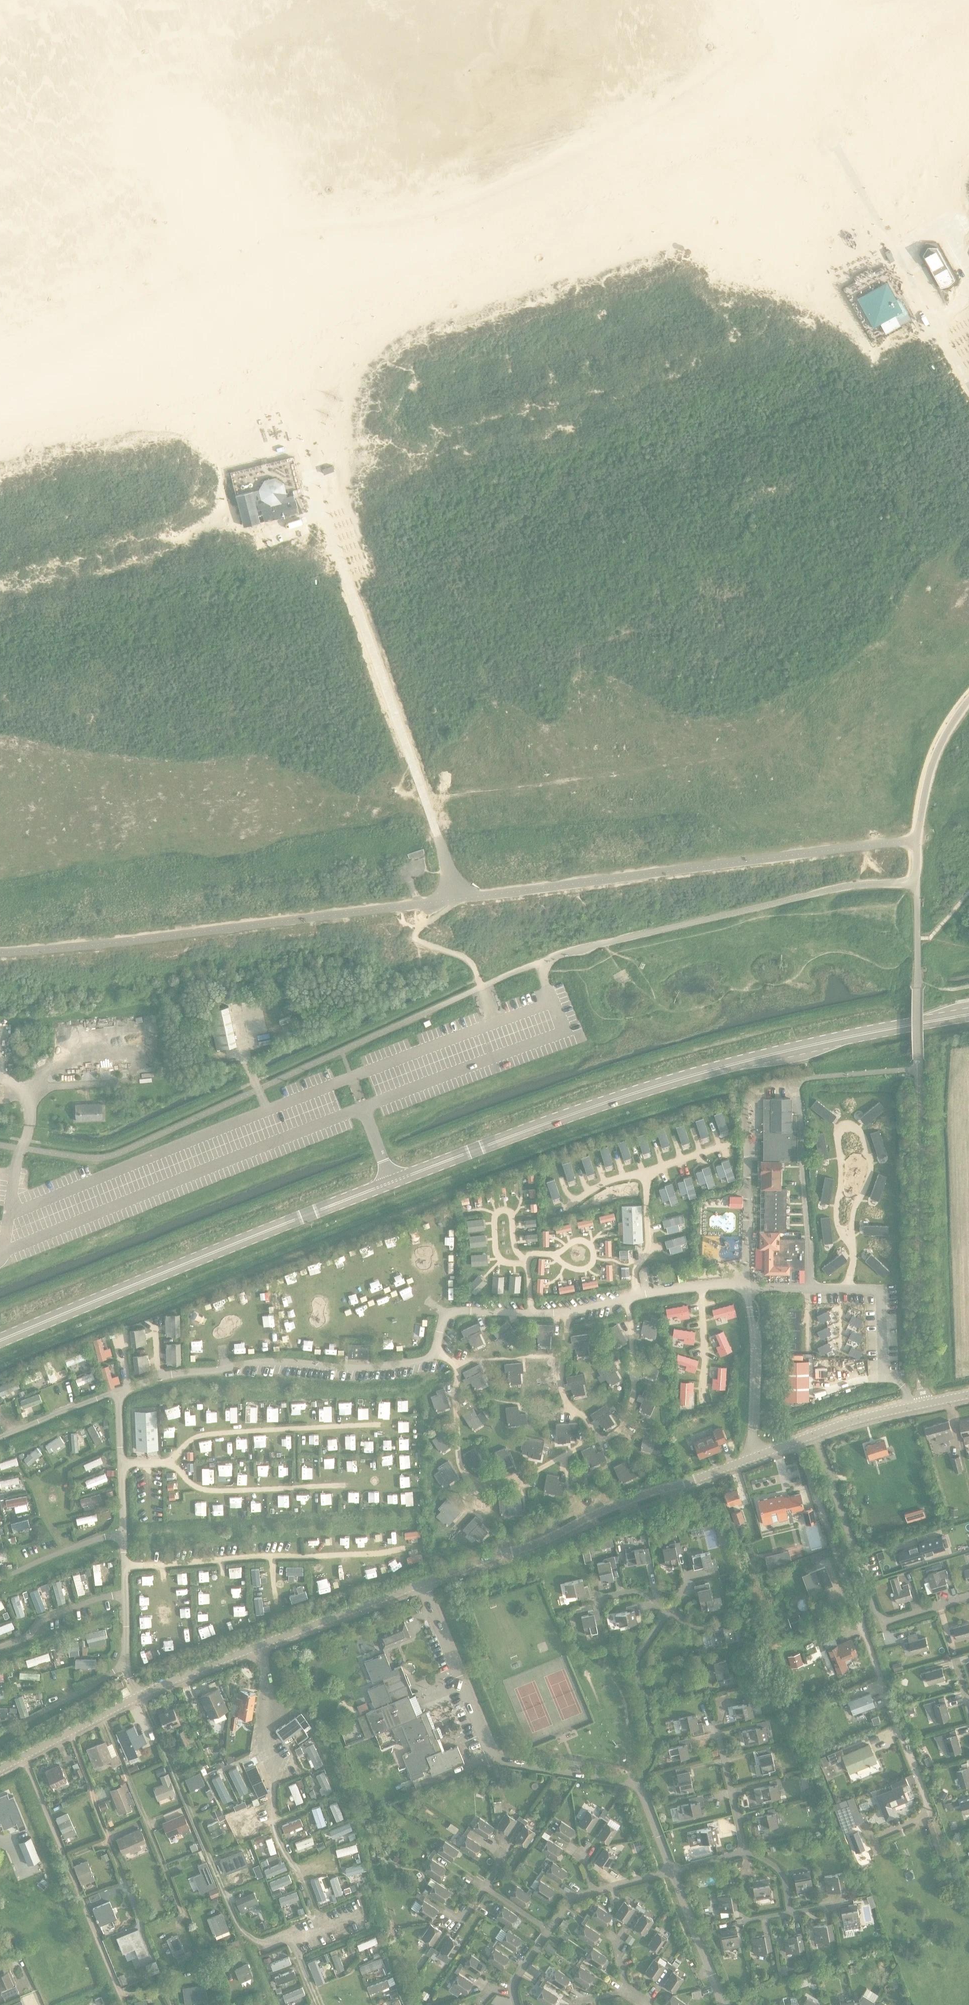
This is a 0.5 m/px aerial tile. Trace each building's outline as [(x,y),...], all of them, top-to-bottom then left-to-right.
[(928,246),(923,254),(941,287),(949,285),(955,279),(937,246),(928,246)] [(887,282),(858,297),(873,325),(880,321),(885,331),(910,317),(908,312),(899,296),(896,298),(887,282)] [(243,492),(236,494),(243,525),(259,521),(257,514),(263,512),(264,520),(298,511),(296,504),(293,490),(300,488),(292,456),(238,469),(243,492)] [(332,465),(322,469),(324,473),(334,470),(332,465)] [(208,1009),(217,1049),(236,1045),(228,1005),(208,1009)] [(838,1112),(816,1097),(810,1105),(832,1120),(838,1112)] [(763,1161),(761,1161),(761,1172),(761,1174),(780,1174),(780,1161),(790,1161),(796,1161),(796,1153),(796,1114),(791,1114),(791,1105),(790,1105),(790,1098),(766,1098),(763,1098),(763,1139),(763,1161)] [(861,1116),(867,1122),(886,1106),(881,1100),(861,1116)] [(75,1104),(76,1120),(103,1119),(102,1103),(75,1104)] [(720,1111),(713,1113),(719,1130),(726,1127),(720,1111)] [(702,1117),(695,1120),(700,1136),(707,1133),(702,1117)] [(683,1124),(675,1126),(681,1142),(688,1140),(683,1124)] [(663,1126),(655,1129),(661,1145),(668,1142),(663,1126)] [(879,1153),(888,1150),(880,1128),(872,1131),(879,1153)] [(823,1131),(814,1133),(820,1157),(829,1155),(823,1131)] [(643,1133),(636,1135),(642,1151),(649,1149),(643,1133)] [(624,1139),(617,1141),(622,1157),(630,1155),(624,1139)] [(606,1145),(599,1148),(604,1164),(611,1162),(606,1145)] [(588,1154),(580,1157),(586,1173),(593,1170),(588,1154)] [(727,1158),(720,1161),(727,1181),(734,1178),(727,1158)] [(568,1160),(561,1163),(567,1179),(574,1176),(568,1160)] [(709,1164),(701,1167),(707,1186),(715,1183),(709,1164)] [(881,1170),(872,1194),(879,1197),(889,1174),(881,1170)] [(780,1174),(761,1174),(761,1187),(764,1187),(764,1230),(759,1231),(759,1248),(764,1247),(764,1269),(767,1273),(789,1273),(789,1268),(804,1268),(804,1238),(779,1238),(779,1231),(785,1231),(786,1187),(780,1187),(780,1174)] [(834,1176),(826,1174),(822,1200),(830,1201),(834,1176)] [(690,1175),(683,1177),(689,1198),(696,1196),(690,1175)] [(553,1178),(546,1181),(551,1197),(558,1194),(553,1178)] [(671,1182),(664,1184),(671,1204),(678,1202),(671,1182)] [(741,1196),(729,1196),(729,1207),(741,1207),(741,1196)] [(621,1205),(623,1241),(642,1240),(641,1204),(621,1205)] [(682,1214),(661,1219),(663,1226),(684,1221),(682,1214)] [(833,1239),(831,1214),(823,1215),(825,1240),(833,1239)] [(865,1222),(865,1231),(890,1231),(890,1222),(865,1222)] [(684,1234),(664,1239),(666,1247),(686,1241),(684,1234)] [(829,1271),(849,1256),(843,1249),(823,1264),(829,1271)] [(890,1267),(872,1251),(866,1257),(885,1273),(890,1267)] [(733,1303),(712,1309),(714,1317),(735,1311),(733,1303)] [(686,1305),(666,1308),(667,1316),(688,1313),(686,1305)] [(827,1310),(816,1315),(820,1322),(830,1317),(827,1310)] [(852,1314),(849,1321),(860,1326),(863,1319),(852,1314)] [(640,1333),(654,1336),(658,1319),(651,1317),(650,1321),(644,1319),(640,1333)] [(507,1321),(493,1332),(497,1337),(495,1339),(498,1343),(502,1339),(507,1345),(516,1337),(509,1328),(511,1326),(507,1321)] [(464,1336),(461,1337),(463,1342),(469,1340),(471,1346),(482,1341),(478,1331),(480,1329),(477,1323),(461,1330),(464,1336)] [(532,1330),(531,1336),(538,1336),(537,1343),(549,1343),(550,1332),(553,1332),(553,1325),(536,1324),(535,1330),(532,1330)] [(606,1334),(613,1346),(625,1339),(616,1324),(610,1327),(612,1331),(606,1334)] [(827,1326),(817,1331),(820,1337),(830,1333),(827,1326)] [(127,1328),(120,1329),(122,1350),(130,1349),(127,1328)] [(694,1331),(673,1328),(672,1336),(693,1339),(694,1331)] [(852,1330),(849,1337),(859,1342),(862,1335),(852,1330)] [(724,1354),(732,1350),(723,1331),(715,1335),(724,1354)] [(572,1342),(568,1343),(569,1348),(575,1347),(576,1354),(588,1352),(586,1341),(589,1340),(588,1334),(571,1336),(572,1342)] [(101,1339),(93,1341),(99,1361),(106,1359),(101,1339)] [(828,1342),(817,1347),(821,1353),(831,1348),(828,1342)] [(349,1344),(348,1356),(366,1357),(366,1345),(349,1344)] [(851,1346),(848,1352),(859,1357),(862,1351),(851,1346)] [(86,1349),(64,1358),(67,1364),(70,1362),(71,1366),(75,1365),(74,1361),(88,1355),(86,1349)] [(697,1361),(677,1355),(674,1363),(694,1369),(697,1361)] [(642,1371),(655,1377),(662,1360),(655,1358),(654,1361),(647,1359),(642,1371)] [(808,1359),(783,1359),(783,1399),(808,1399),(808,1359)] [(62,1360),(46,1367),(48,1373),(65,1366),(62,1360)] [(613,1360),(597,1369),(600,1374),(597,1376),(600,1381),(605,1378),(609,1384),(619,1378),(613,1368),(616,1366),(613,1360)] [(504,1364),(505,1371),(508,1371),(509,1382),(521,1381),(519,1369),(522,1369),(522,1362),(504,1364)] [(466,1377),(463,1379),(465,1384),(471,1381),(474,1387),(485,1382),(479,1371),(482,1370),(478,1364),(463,1372),(466,1377)] [(108,1366),(101,1368),(106,1388),(113,1386),(108,1366)] [(715,1389),(725,1389),(726,1367),(717,1366),(715,1389)] [(39,1369),(23,1375),(26,1383),(42,1377),(39,1369)] [(91,1371),(75,1378),(78,1385),(94,1378),(91,1371)] [(567,1383),(564,1383),(565,1388),(571,1387),(572,1394),(584,1392),(582,1380),(585,1380),(583,1373),(566,1376),(567,1383)] [(0,1386),(0,1390),(1,1392),(19,1385),(16,1379),(0,1386)] [(688,1382),(679,1382),(680,1403),(689,1403),(688,1382)] [(550,1384),(530,1385),(530,1399),(551,1398),(550,1384)] [(431,1396),(435,1409),(449,1405),(443,1388),(436,1390),(438,1394),(431,1396)] [(639,1394),(637,1399),(642,1401),(639,1408),(650,1412),(655,1402),(658,1403),(660,1397),(644,1389),(642,1396),(639,1394)] [(38,1392),(20,1399),(23,1407),(41,1399),(38,1392)] [(605,1404),(591,1414),(594,1419),(591,1421),(594,1426),(599,1422),(603,1428),(613,1421),(607,1411),(609,1410),(605,1404)] [(507,1423),(526,1421),(525,1413),(518,1414),(517,1406),(506,1407),(507,1423)] [(462,1415),(471,1428),(487,1418),(482,1411),(477,1415),(472,1408),(462,1415)] [(134,1411),(136,1450),(158,1449),(156,1410),(134,1411)] [(951,1443),(949,1438),(954,1436),(951,1428),(952,1427),(949,1419),(925,1426),(929,1438),(936,1436),(938,1441),(943,1439),(945,1445),(951,1443)] [(962,1430),(965,1443),(968,1442),(968,1419),(960,1421),(962,1430)] [(576,1434),(578,1434),(577,1422),(556,1423),(557,1442),(557,1443),(566,1443),(565,1441),(570,1441),(570,1439),(576,1439),(576,1434)] [(93,1424),(87,1427),(95,1444),(102,1440),(97,1432),(99,1431),(97,1428),(95,1429),(93,1424)] [(713,1433),(693,1441),(699,1456),(719,1449),(717,1443),(725,1440),(720,1427),(712,1430),(713,1433)] [(438,1436),(432,1439),(440,1451),(452,1443),(442,1428),(436,1432),(438,1436)] [(654,1441),(656,1434),(645,1431),(640,1447),(659,1452),(661,1443),(654,1441)] [(59,1435),(45,1445),(50,1451),(64,1442),(59,1435)] [(532,1456),(531,1458),(540,1459),(540,1458),(544,1440),(523,1435),(520,1448),(522,1448),(521,1452),(527,1454),(527,1455),(532,1456)] [(865,1447),(869,1458),(869,1460),(872,1459),(871,1457),(888,1452),(884,1441),(881,1442),(880,1441),(877,1442),(876,1443),(865,1447)] [(581,1450),(588,1465),(599,1460),(605,1458),(601,1450),(595,1453),(592,1445),(581,1450)] [(495,1451),(501,1466),(512,1462),(506,1446),(495,1451)] [(37,1447),(24,1458),(29,1464),(35,1458),(36,1460),(38,1458),(37,1457),(42,1453),(37,1447)] [(463,1454),(471,1468),(482,1462),(474,1448),(463,1454)] [(951,1457),(955,1471),(963,1469),(959,1455),(951,1457)] [(0,1462),(0,1467),(1,1468),(14,1464),(15,1466),(18,1465),(15,1456),(0,1462)] [(100,1456),(83,1463),(86,1469),(102,1462),(100,1456)] [(440,1470),(434,1474),(442,1485),(457,1475),(448,1460),(438,1467),(440,1470)] [(613,1466),(621,1481),(638,1473),(634,1465),(628,1468),(624,1461),(613,1466)] [(104,1472),(84,1479),(87,1486),(97,1482),(98,1485),(102,1484),(101,1481),(107,1478),(104,1472)] [(544,1490),(555,1492),(562,1493),(564,1484),(557,1483),(558,1476),(547,1474),(544,1490)] [(0,1479),(0,1482),(1,1486),(5,1485),(5,1487),(8,1486),(8,1485),(12,1484),(12,1485),(15,1485),(15,1483),(19,1482),(17,1476),(0,1479)] [(739,1500),(740,1500),(736,1487),(723,1492),(728,1504),(736,1501),(737,1504),(740,1503),(739,1500)] [(99,1492),(79,1497),(81,1504),(88,1503),(89,1506),(93,1505),(92,1501),(101,1499),(99,1492)] [(508,1499),(499,1500),(501,1513),(521,1511),(519,1493),(507,1495),(508,1499)] [(26,1494),(5,1498),(6,1505),(10,1505),(10,1508),(13,1508),(13,1504),(27,1502),(26,1494)] [(757,1501),(762,1524),(772,1522),(771,1520),(777,1519),(777,1520),(786,1518),(785,1512),(790,1511),(791,1511),(802,1509),(799,1494),(788,1496),(788,1495),(781,1496),(781,1495),(757,1501)] [(438,1507),(441,1510),(437,1515),(446,1524),(459,1510),(446,1499),(438,1507)] [(731,1513),(734,1523),(744,1520),(740,1509),(731,1513)] [(802,1511),(805,1525),(814,1522),(811,1509),(802,1511)] [(95,1512),(76,1517),(77,1523),(87,1521),(87,1524),(91,1523),(91,1520),(97,1519),(95,1512)] [(478,1522),(480,1520),(475,1516),(463,1528),(468,1533),(470,1531),(479,1539),(487,1530),(478,1522)] [(27,1518),(10,1522),(13,1530),(29,1525),(27,1518)] [(921,1544),(898,1550),(902,1563),(924,1557),(924,1554),(945,1548),(945,1546),(949,1545),(946,1536),(942,1537),(942,1535),(920,1541),(921,1544)] [(662,1549),(666,1566),(671,1565),(671,1566),(679,1564),(674,1542),(669,1543),(669,1547),(662,1549)] [(625,1557),(627,1565),(645,1561),(643,1552),(648,1551),(648,1547),(631,1551),(626,1552),(625,1552),(626,1557),(625,1557)] [(589,1548),(582,1550),(583,1556),(585,1563),(592,1561),(590,1555),(589,1548)] [(789,1551),(765,1557),(768,1569),(791,1561),(789,1551)] [(709,1552),(691,1556),(692,1561),(691,1561),(693,1569),(705,1566),(706,1571),(717,1569),(715,1564),(714,1558),(710,1559),(709,1552)] [(604,1562),(597,1563),(600,1581),(606,1580),(606,1581),(613,1579),(610,1564),(615,1562),(614,1555),(608,1557),(603,1558),(604,1562)] [(92,1563),(94,1582),(100,1581),(100,1579),(102,1578),(102,1577),(100,1577),(99,1569),(101,1569),(100,1566),(99,1567),(98,1562),(92,1563)] [(940,1562),(932,1565),(933,1570),(942,1568),(940,1562)] [(802,1575),(808,1592),(829,1585),(823,1567),(802,1575)] [(935,1571),(928,1574),(930,1580),(930,1581),(933,1592),(948,1587),(945,1576),(948,1575),(946,1568),(935,1571)] [(76,1590),(82,1588),(77,1572),(71,1574),(76,1590)] [(890,1579),(894,1591),(897,1602),(912,1598),(908,1584),(902,1585),(903,1588),(901,1589),(897,1576),(890,1579)] [(59,1579),(52,1581),(57,1603),(65,1601),(63,1593),(65,1593),(63,1586),(61,1587),(59,1579)] [(565,1588),(564,1588),(566,1596),(588,1591),(587,1586),(583,1586),(581,1579),(564,1583),(565,1588)] [(697,1590),(701,1609),(708,1607),(708,1606),(713,1605),(708,1582),(704,1583),(706,1588),(697,1590)] [(36,1590),(30,1592),(36,1608),(42,1606),(38,1596),(40,1595),(38,1591),(37,1592),(36,1590)] [(17,1595),(10,1597),(17,1616),(24,1614),(23,1612),(25,1612),(24,1607),(22,1608),(20,1601),(21,1601),(21,1599),(19,1600),(17,1595)] [(636,1622),(635,1615),(639,1614),(637,1608),(615,1614),(617,1621),(618,1621),(619,1626),(636,1622)] [(581,1616),(585,1634),(590,1632),(590,1633),(597,1632),(592,1609),(587,1610),(588,1614),(581,1616)] [(787,1618),(790,1627),(795,1625),(792,1616),(787,1618)] [(0,1625),(0,1633),(6,1630),(7,1633),(11,1631),(10,1628),(13,1627),(11,1620),(0,1625)] [(410,1637),(404,1622),(376,1633),(382,1648),(410,1637)] [(950,1632),(955,1631),(957,1638),(968,1635),(968,1622),(949,1628),(950,1632)] [(734,1638),(732,1631),(736,1630),(735,1625),(713,1630),(714,1637),(715,1637),(717,1642),(734,1638)] [(104,1637),(102,1631),(86,1636),(87,1642),(97,1639),(97,1641),(103,1640),(102,1638),(104,1637)] [(909,1641),(904,1642),(905,1646),(910,1645),(912,1653),(929,1648),(926,1636),(919,1638),(917,1632),(907,1635),(909,1641)] [(855,1653),(852,1645),(853,1645),(850,1639),(827,1649),(837,1671),(845,1668),(840,1657),(842,1656),(843,1658),(855,1653)] [(78,1648),(77,1642),(57,1645),(58,1651),(78,1648)] [(817,1644),(820,1651),(826,1649),(822,1642),(817,1644)] [(48,1652),(25,1659),(27,1666),(38,1663),(39,1666),(47,1664),(46,1660),(50,1659),(48,1652)] [(787,1656),(791,1667),(803,1664),(799,1652),(787,1656)] [(367,1689),(375,1708),(391,1701),(392,1701),(408,1695),(412,1693),(400,1665),(391,1669),(384,1653),(364,1661),(372,1681),(382,1678),(384,1682),(367,1689)] [(712,1659),(717,1681),(724,1679),(724,1678),(729,1677),(725,1659),(718,1661),(717,1657),(712,1659)] [(901,1662),(894,1664),(895,1671),(903,1669),(901,1662)] [(920,1672),(922,1676),(927,1675),(929,1683),(945,1678),(942,1667),(920,1672)] [(200,1695),(204,1703),(206,1702),(212,1715),(215,1722),(226,1717),(223,1710),(226,1709),(217,1688),(200,1695)] [(238,1704),(236,1714),(237,1714),(251,1716),(254,1692),(242,1690),(240,1690),(239,1697),(236,1697),(235,1703),(238,1704)] [(869,1693),(848,1701),(853,1713),(874,1706),(869,1693)] [(21,1694),(14,1696),(21,1717),(28,1714),(28,1712),(32,1711),(30,1707),(26,1708),(25,1703),(28,1701),(27,1698),(23,1699),(21,1694)] [(374,1733),(400,1723),(400,1722),(416,1716),(416,1715),(408,1695),(392,1701),(391,1701),(375,1708),(365,1712),(374,1733)] [(732,1706),(733,1714),(734,1713),(735,1719),(753,1715),(751,1707),(755,1706),(753,1696),(749,1697),(750,1702),(732,1706)] [(935,1700),(923,1703),(930,1716),(937,1714),(938,1721),(950,1718),(944,1696),(940,1697),(941,1702),(936,1704),(935,1700)] [(357,1705),(360,1713),(369,1709),(365,1702),(357,1705)] [(907,1706),(906,1706),(908,1713),(909,1713),(915,1711),(913,1704),(907,1706)] [(158,1714),(164,1727),(172,1723),(173,1725),(180,1723),(173,1707),(158,1714)] [(391,1726),(397,1739),(400,1738),(404,1747),(409,1745),(412,1751),(402,1755),(406,1764),(405,1765),(411,1779),(424,1774),(422,1770),(429,1768),(432,1775),(464,1762),(457,1746),(442,1752),(441,1750),(443,1749),(438,1737),(442,1735),(438,1726),(435,1727),(428,1711),(420,1714),(416,1715),(416,1716),(400,1722),(400,1723),(391,1726)] [(678,1724),(680,1731),(702,1726),(701,1721),(697,1722),(696,1714),(678,1718),(679,1724),(678,1724)] [(295,1717),(276,1730),(283,1741),(292,1735),(302,1727),(295,1717)] [(117,1734),(125,1753),(128,1758),(137,1753),(134,1747),(146,1741),(142,1732),(137,1734),(133,1725),(125,1728),(126,1730),(117,1734)] [(767,1738),(765,1731),(769,1730),(768,1725),(745,1730),(741,1731),(744,1743),(749,1742),(767,1738)] [(177,1732),(186,1752),(197,1747),(194,1739),(188,1742),(183,1729),(177,1732)] [(951,1752),(949,1752),(950,1753),(961,1750),(955,1729),(951,1730),(953,1735),(946,1737),(945,1734),(936,1736),(936,1737),(942,1747),(949,1745),(951,1752)] [(94,1745),(94,1746),(87,1748),(94,1766),(110,1759),(112,1765),(119,1763),(116,1754),(111,1757),(104,1741),(94,1745)] [(667,1747),(669,1755),(670,1754),(671,1760),(689,1756),(687,1748),(691,1748),(690,1743),(667,1747)] [(869,1764),(875,1761),(868,1744),(843,1754),(840,1749),(827,1754),(830,1763),(843,1757),(849,1772),(849,1771),(848,1769),(854,1767),(855,1769),(867,1764),(868,1765),(869,1764)] [(760,1763),(754,1765),(757,1775),(762,1773),(770,1772),(769,1771),(775,1769),(769,1747),(764,1748),(765,1753),(758,1755),(760,1763)] [(310,1769),(315,1766),(308,1749),(302,1751),(303,1752),(310,1769)] [(930,1755),(925,1758),(929,1766),(934,1763),(930,1755)] [(961,1786),(968,1784),(968,1770),(967,1761),(963,1763),(964,1768),(957,1770),(961,1786)] [(45,1771),(51,1786),(66,1779),(59,1764),(45,1771)] [(136,1764),(129,1767),(131,1772),(138,1769),(136,1764)] [(163,1765),(155,1768),(158,1774),(165,1771),(163,1765)] [(255,1766),(246,1770),(258,1796),(267,1792),(255,1766)] [(678,1784),(674,1785),(676,1793),(693,1789),(689,1770),(680,1772),(679,1767),(675,1768),(678,1784)] [(195,1786),(203,1782),(200,1776),(198,1772),(190,1776),(186,1778),(190,1788),(195,1786)] [(153,1787),(157,1799),(172,1793),(171,1793),(174,1792),(170,1781),(167,1773),(160,1776),(163,1783),(153,1787)] [(323,1777),(317,1780),(325,1794),(330,1792),(323,1777)] [(891,1782),(894,1788),(876,1795),(885,1818),(893,1815),(890,1805),(892,1804),(893,1805),(905,1800),(901,1792),(902,1792),(900,1786),(906,1784),(904,1777),(891,1782)] [(122,1786),(111,1791),(119,1813),(130,1808),(124,1793),(129,1791),(128,1789),(127,1790),(126,1787),(127,1787),(126,1785),(125,1782),(121,1784),(122,1786)] [(289,1785),(296,1803),(303,1801),(296,1782),(289,1785)] [(780,1796),(778,1789),(782,1788),(781,1782),(753,1789),(756,1801),(780,1796)] [(479,1785),(478,1791),(484,1793),(486,1786),(479,1785)] [(210,1788),(205,1791),(209,1798),(214,1796),(212,1791),(210,1788)] [(943,1789),(939,1795),(944,1798),(948,1791),(943,1789)] [(9,1814),(13,1823),(16,1822),(19,1830),(27,1827),(13,1795),(9,1797),(7,1792),(0,1795),(0,1818),(9,1814)] [(678,1818),(701,1813),(700,1806),(704,1805),(702,1800),(696,1801),(695,1796),(691,1797),(692,1802),(677,1806),(679,1818),(678,1818)] [(964,1812),(968,1811),(968,1798),(960,1801),(964,1812)] [(834,1804),(832,1805),(834,1810),(841,1808),(848,1805),(846,1800),(839,1802),(834,1804)] [(105,1801),(99,1803),(101,1809),(108,1807),(105,1801)] [(244,1801),(233,1806),(235,1811),(246,1806),(244,1801)] [(952,1801),(945,1803),(947,1811),(954,1809),(952,1801)] [(336,1802),(329,1805),(336,1821),(343,1818),(336,1802)] [(317,1826),(326,1823),(320,1805),(311,1808),(317,1826)] [(841,1808),(834,1810),(842,1832),(844,1832),(847,1831),(846,1828),(855,1824),(851,1814),(848,1805),(841,1808)] [(219,1807),(214,1810),(219,1820),(224,1818),(222,1813),(219,1807)] [(579,1823),(589,1830),(598,1817),(587,1810),(579,1823)] [(756,1816),(758,1824),(759,1823),(760,1829),(778,1825),(776,1817),(780,1816),(779,1811),(756,1816)] [(246,1812),(239,1814),(247,1833),(254,1831),(253,1828),(255,1827),(253,1822),(250,1823),(246,1812)] [(61,1835),(62,1839),(76,1833),(67,1813),(56,1818),(63,1834),(61,1835)] [(497,1826),(507,1833),(516,1820),(506,1813),(497,1826)] [(162,1822),(167,1836),(180,1830),(182,1834),(190,1831),(183,1814),(162,1822)] [(300,1817),(282,1825),(285,1832),(303,1824),(300,1817)] [(472,1828),(486,1837),(493,1827),(479,1818),(472,1828)] [(214,1836),(223,1832),(219,1821),(214,1823),(209,1825),(214,1836)] [(554,1831),(567,1840),(574,1830),(561,1821),(554,1831)] [(597,1836),(607,1843),(616,1829),(606,1822),(597,1836)] [(515,1838),(525,1845),(534,1832),(524,1825),(515,1838)] [(716,1831),(719,1830),(718,1825),(696,1830),(698,1837),(699,1837),(700,1843),(717,1839),(716,1831)] [(547,1827),(544,1831),(547,1833),(550,1835),(553,1830),(550,1828),(547,1827)] [(124,1835),(125,1837),(118,1840),(123,1852),(130,1849),(131,1852),(141,1847),(139,1843),(146,1840),(141,1828),(124,1835)] [(848,1833),(854,1850),(855,1850),(863,1847),(862,1846),(856,1830),(848,1833)] [(544,1831),(541,1835),(544,1837),(547,1839),(550,1835),(547,1833),(544,1831)] [(311,1833),(294,1840),(297,1847),(314,1841),(311,1833)] [(940,1834),(931,1837),(938,1856),(947,1852),(947,1851),(946,1848),(944,1845),(944,1844),(942,1838),(940,1834)] [(30,1836),(19,1841),(28,1864),(40,1859),(30,1836)] [(460,1846),(473,1855),(480,1845),(467,1836),(460,1846)] [(270,1854),(276,1852),(271,1837),(265,1839),(268,1847),(265,1848),(267,1854),(270,1853),(270,1854)] [(541,1850),(555,1859),(562,1848),(548,1840),(541,1850)] [(638,1840),(633,1842),(636,1851),(641,1850),(638,1840)] [(437,1851),(451,1860),(458,1850),(444,1841),(437,1851)] [(356,1844),(336,1849),(338,1856),(358,1851),(356,1844)] [(595,1861),(606,1868),(614,1854),(604,1848),(595,1861)] [(242,1851),(220,1860),(225,1872),(247,1864),(242,1851)] [(397,1853),(393,1859),(398,1862),(402,1857),(397,1853)] [(74,1865),(81,1883),(94,1878),(87,1859),(74,1865)] [(425,1870),(438,1879),(445,1868),(432,1859),(425,1870)] [(194,1876),(200,1891),(210,1888),(216,1885),(206,1861),(198,1864),(201,1873),(194,1876)] [(284,1862),(268,1869),(271,1875),(287,1868),(284,1862)] [(546,1872),(559,1881),(566,1871),(552,1862),(546,1872)] [(258,1864),(252,1866),(257,1877),(262,1875),(258,1864)] [(362,1864),(345,1868),(346,1874),(363,1871),(362,1864)] [(941,1873),(943,1881),(952,1879),(950,1870),(941,1873)] [(794,1879),(796,1892),(812,1888),(809,1871),(804,1872),(793,1873),(794,1879)] [(290,1877),(288,1873),(275,1879),(277,1883),(290,1877)] [(838,1879),(843,1878),(842,1873),(824,1876),(827,1892),(840,1890),(838,1879)] [(330,1879),(336,1896),(342,1894),(335,1877),(330,1879)] [(318,1878),(312,1881),(319,1898),(325,1896),(318,1878)] [(754,1894),(755,1899),(771,1896),(768,1878),(752,1881),(753,1886),(750,1887),(751,1894),(754,1894)] [(533,1891),(547,1900),(553,1890),(540,1881),(533,1891)] [(429,1892),(442,1901),(449,1891),(436,1882),(429,1892)] [(510,1897),(523,1905),(530,1895),(529,1894),(532,1890),(529,1888),(526,1892),(517,1886),(510,1897)] [(216,1887),(208,1890),(211,1896),(219,1893),(216,1887)] [(279,1887),(272,1890),(274,1896),(281,1893),(279,1887)] [(295,1890),(278,1897),(281,1904),(298,1897),(295,1890)] [(425,1895),(422,1893),(418,1890),(415,1895),(422,1900),(425,1895)] [(98,1891),(89,1895),(91,1900),(101,1897),(98,1891)] [(735,1892),(717,1896),(720,1911),(721,1916),(728,1915),(727,1910),(737,1908),(735,1892)] [(960,1893),(951,1897),(955,1907),(964,1904),(960,1893)] [(234,1901),(239,1913),(250,1909),(249,1907),(256,1903),(252,1894),(234,1901)] [(92,1908),(99,1925),(116,1918),(109,1901),(92,1908)] [(416,1911),(430,1920),(437,1909),(423,1901),(416,1911)] [(615,1914),(625,1921),(634,1908),(624,1901),(615,1914)] [(852,1910),(841,1912),(843,1925),(844,1929),(860,1926),(859,1922),(856,1904),(851,1905),(852,1910)] [(502,1927),(505,1929),(508,1925),(510,1926),(517,1915),(503,1906),(496,1917),(505,1923),(502,1927)] [(591,1917),(604,1925),(611,1915),(598,1906),(591,1917)] [(207,1918),(214,1934),(227,1928),(221,1912),(207,1918)] [(634,1927),(644,1934),(653,1920),(642,1913),(634,1927)] [(170,1916),(147,1925),(156,1948),(167,1944),(161,1930),(167,1927),(170,1934),(176,1931),(170,1916)] [(559,1925),(564,1928),(568,1922),(563,1919),(559,1925)] [(712,1931),(711,1923),(704,1924),(706,1932),(712,1931)] [(422,1937),(432,1944),(441,1931),(431,1924),(422,1937)] [(813,1926),(816,1942),(833,1939),(832,1934),(827,1934),(825,1924),(813,1926)] [(578,1935),(592,1944),(599,1934),(585,1925),(578,1935)] [(137,1928),(117,1937),(123,1952),(135,1947),(139,1957),(147,1954),(137,1928)] [(720,1931),(723,1948),(739,1945),(736,1928),(720,1931)] [(500,1940),(514,1949),(521,1939),(507,1930),(500,1940)] [(648,1945),(658,1952),(667,1939),(657,1932),(648,1945)] [(783,1936),(786,1952),(804,1949),(801,1933),(783,1936)] [(629,1934),(625,1940),(631,1944),(635,1938),(629,1934)] [(167,1939),(173,1954),(175,1954),(176,1956),(184,1953),(176,1935),(167,1939)] [(751,1937),(754,1953),(771,1950),(771,1945),(766,1946),(764,1935),(751,1937)] [(437,1956),(447,1962),(459,1943),(449,1936),(440,1950),(439,1951),(435,1948),(433,1951),(437,1954),(437,1956)] [(375,1937),(357,1944),(359,1950),(377,1942),(375,1937)] [(496,1944),(493,1941),(490,1939),(487,1944),(490,1946),(493,1948),(496,1944)] [(549,1942),(545,1948),(553,1953),(557,1947),(549,1942)] [(193,1949),(190,1951),(193,1955),(199,1952),(196,1945),(192,1947),(193,1949)] [(429,1948),(425,1953),(430,1956),(433,1951),(435,1948),(431,1945),(429,1948)] [(586,1958),(599,1967),(606,1957),(592,1948),(586,1958)] [(488,1959),(501,1968),(508,1958),(495,1949),(488,1959)] [(338,1952),(331,1955),(338,1971),(345,1968),(338,1952)] [(464,1965),(477,1974),(484,1964),(471,1955),(464,1965)] [(288,1956),(270,1963),(273,1970),(291,1963),(288,1956)] [(672,1964),(677,1967),(681,1960),(676,1957),(672,1964)] [(381,1958),(360,1966),(362,1973),(384,1964),(381,1958)] [(645,1972),(655,1979),(664,1966),(654,1959),(645,1972)] [(317,1960),(311,1963),(317,1980),(324,1977),(317,1960)] [(153,1961),(145,1965),(150,1975),(158,1971),(153,1961)] [(240,1981),(252,1976),(247,1962),(246,1963),(234,1967),(240,1981)] [(531,1964),(527,1970),(536,1976),(540,1970),(531,1964)] [(786,1964),(779,1965),(781,1975),(788,1974),(786,1964)] [(573,1977),(586,1986),(593,1975),(580,1966),(573,1977)] [(293,1969),(274,1977),(277,1984),(296,1976),(293,1969)] [(549,1979),(562,1988),(569,1978),(556,1969),(549,1979)] [(15,1982),(10,1970),(0,1974),(0,1989),(15,1982)] [(664,1985),(674,1991),(683,1978),(673,1971),(664,1985)] [(452,1984),(465,1993),(472,1982),(459,1973),(452,1984)] [(387,1979),(367,1986),(370,1993),(390,1985),(387,1979)] [(201,2000),(206,1998),(204,1984),(198,1985),(188,1987),(183,1987),(185,2004),(191,2004),(190,2001),(201,2000)] [(16,1985),(1,1992),(4,1998),(19,1992),(16,1985)] [(302,1986),(282,1994),(285,2002),(305,1994),(302,1986)] [(873,2003),(874,2001),(878,1994),(866,1987),(862,1994),(858,2000),(854,2001),(855,2004),(872,2004),(873,2003)] [(547,2004),(551,2004),(557,1996),(543,1988),(537,1998),(547,2004)] [(395,1989),(389,1991),(391,1998),(398,1995),(395,1989)] [(424,1990),(420,1997),(426,2000),(430,1993),(424,1990)] [(685,2003),(672,1995),(665,2004),(684,2004),(685,2003)] [(798,2004),(818,2004),(819,2004),(807,1996),(803,2002),(798,2004)] [(798,2004),(798,2002),(796,1997),(790,1998),(792,2003),(784,2004),(798,2004)]
